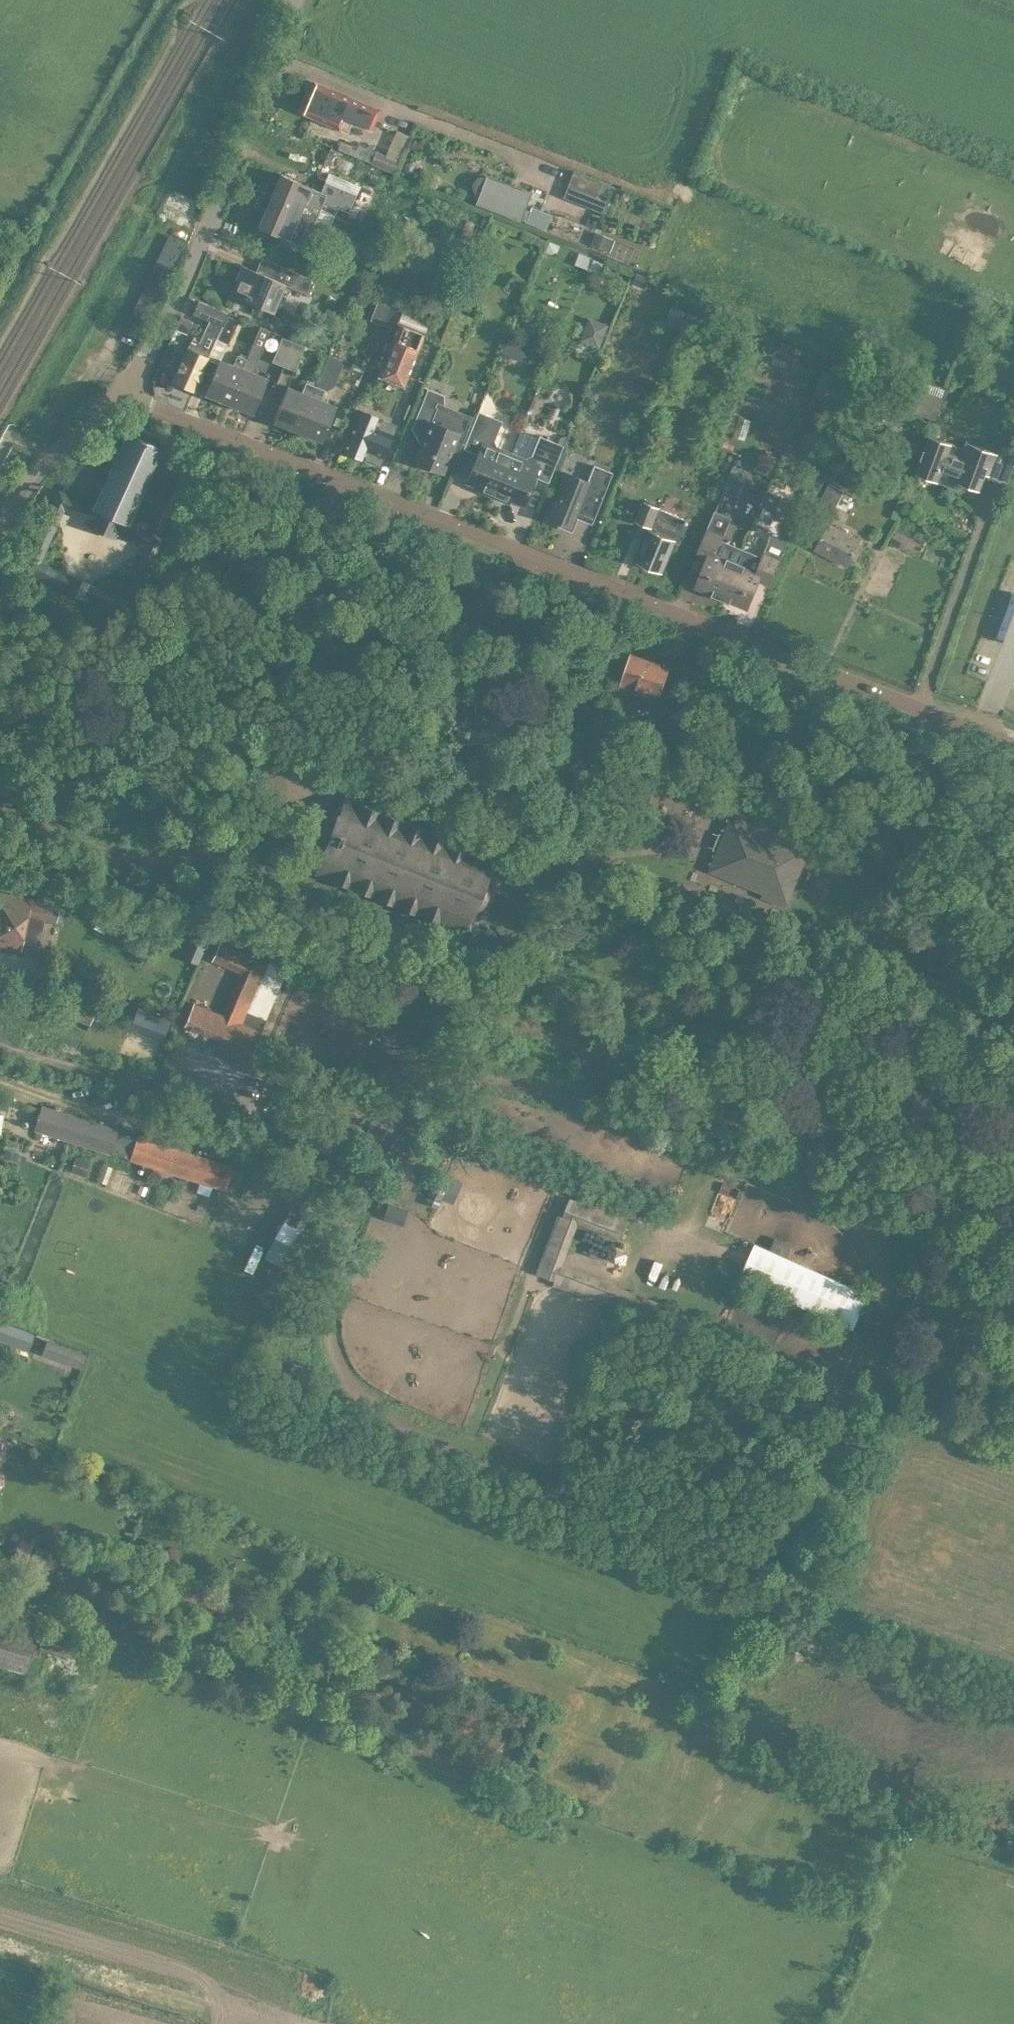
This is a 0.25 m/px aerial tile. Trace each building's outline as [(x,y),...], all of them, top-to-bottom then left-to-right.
[(345,130),(350,118),(369,127),(377,108),(313,80),(300,111),(337,127),(345,130)] [(338,139),(335,148),(391,170),(396,158),(358,143),(350,144),(338,139)] [(411,161),(407,159),(403,160),(401,165),(403,169),(407,171),(411,169),(413,165),(411,161)] [(605,180),(571,167),(570,171),(566,182),(593,193),(588,206),(601,211),(612,183),(605,180)] [(256,225),(287,239),(302,245),(312,222),(326,228),(335,205),(346,210),(358,183),(346,179),(344,183),(343,187),(323,179),(318,189),(310,185),(278,172),(256,225)] [(472,202),(518,219),(544,229),(550,213),(528,205),(527,209),(522,207),(529,189),(484,172),(483,174),(478,173),(474,175),(471,178),(469,182),(469,186),(472,190),(476,193),(472,202)] [(588,242),(608,250),(613,238),(594,230),(588,242)] [(547,239),(543,248),(546,250),(554,246),(556,242),(547,239)] [(313,278),(259,253),(253,269),(239,263),(227,292),(255,304),(263,307),(271,310),(283,283),(306,293),(313,278)] [(602,263),(591,259),(587,271),(598,275),(602,263)] [(645,274),(633,269),(629,280),(640,285),(645,274)] [(673,287),(656,280),(654,286),(671,293),(673,287)] [(171,378),(181,383),(191,388),(206,355),(225,310),(195,298),(190,311),(206,318),(197,339),(190,336),(185,345),(186,346),(171,378)] [(681,315),(684,307),(670,301),(667,309),(681,315)] [(389,302),(380,325),(391,329),(395,321),(400,306),(389,302)] [(260,314),(263,307),(255,304),(252,310),(260,314)] [(236,319),(225,315),(214,338),(225,342),(236,319)] [(175,322),(187,327),(189,321),(178,317),(175,322)] [(401,385),(422,333),(395,321),(391,329),(374,374),(401,385)] [(257,326),(244,356),(241,365),(226,402),(250,411),(265,375),(251,369),(254,360),(267,330),(257,326)] [(499,352),(518,360),(525,342),(506,334),(499,352)] [(280,366),(291,339),(280,335),(269,361),(280,366)] [(303,344),(291,339),(280,366),(292,370),(303,344)] [(226,402),(241,365),(244,356),(235,352),(231,361),(217,355),(202,392),(226,402)] [(302,411),(295,429),(319,439),(334,403),(319,397),(323,387),(330,384),(338,362),(336,358),(325,353),(316,376),(313,383),(309,392),(302,411)] [(355,394),(358,391),(364,375),(359,373),(361,368),(350,364),(340,388),(355,394)] [(836,375),(822,369),(813,393),(827,399),(836,375)] [(632,385),(645,391),(651,377),(637,372),(632,385)] [(947,387),(920,378),(908,409),(935,419),(947,387)] [(285,383),(270,420),(295,429),(302,411),(309,392),(313,383),(303,380),(299,388),(285,383)] [(413,465),(428,471),(429,467),(441,472),(445,461),(451,463),(468,420),(443,410),(443,395),(424,387),(408,428),(416,441),(409,460),(414,462),(413,465)] [(356,408),(340,447),(351,452),(362,456),(364,454),(378,459),(393,422),(377,416),(356,408)] [(500,419),(486,413),(476,409),(461,446),(475,452),(464,480),(477,485),(476,489),(491,495),(508,451),(495,445),(492,439),(500,419)] [(124,425),(90,500),(88,503),(123,518),(154,449),(158,441),(124,425)] [(546,480),(561,443),(537,434),(529,454),(522,456),(508,451),(491,495),(506,501),(507,498),(520,503),(531,475),(546,480)] [(929,434),(915,471),(938,479),(941,471),(958,478),(957,479),(979,488),(985,472),(990,474),(999,448),(987,444),(985,448),(966,441),(964,447),(929,434)] [(768,474),(776,454),(760,448),(752,468),(768,474)] [(564,451),(559,449),(555,459),(560,461),(564,451)] [(545,517),(568,526),(573,513),(590,520),(610,471),(591,463),(585,479),(564,471),(545,517)] [(724,478),(720,488),(736,494),(739,484),(724,478)] [(815,505),(829,513),(842,489),(827,481),(815,505)] [(162,535),(123,518),(88,503),(53,486),(47,500),(15,569),(69,593),(124,618),(162,535)] [(765,488),(759,504),(769,508),(776,493),(765,488)] [(637,559),(660,570),(673,540),(678,542),(689,519),(659,506),(642,498),(634,519),(648,525),(641,541),(644,542),(637,559)] [(272,510),(287,517),(292,507),(277,499),(272,510)] [(720,595),(740,548),(720,540),(723,533),(721,532),(729,513),(714,507),(694,554),(704,558),(694,583),(720,595)] [(813,547),(846,564),(860,536),(827,519),(813,512),(805,528),(819,535),(813,547)] [(740,548),(720,595),(746,606),(758,579),(769,584),(786,542),(768,535),(760,555),(740,548)] [(618,685),(654,698),(667,665),(630,652),(618,685)] [(645,747),(635,732),(625,738),(635,753),(645,747)] [(496,875),(503,857),(347,795),(322,856),(315,874),(470,937),(478,919),(485,913),(486,914),(487,914),(483,909),(485,907),(487,905),(488,902),(490,900),(491,897),(492,895),(492,892),(492,889),(493,886),(499,885),(499,884),(497,884),(496,875)] [(718,849),(711,867),(763,889),(761,895),(782,903),(805,847),(731,817),(724,836),(718,833),(713,847),(718,849)] [(19,948),(26,914),(53,919),(57,901),(0,890),(0,944),(19,948)] [(195,931),(184,958),(196,963),(206,936),(195,931)] [(209,959),(237,971),(219,1012),(193,1000),(182,1023),(249,1052),(259,1029),(283,970),(216,942),(209,959)] [(56,1009),(89,1022),(96,1001),(64,989),(56,1009)] [(136,1004),(127,1026),(159,1039),(168,1017),(136,1004)] [(31,1128),(109,1153),(109,1151),(127,1157),(127,1159),(223,1189),(231,1163),(135,1133),(135,1134),(116,1127),(40,1103),(31,1128)] [(16,1150),(3,1147),(1,1155),(14,1158),(16,1150)] [(87,1157),(74,1153),(69,1168),(82,1172),(87,1157)] [(433,1175),(424,1195),(436,1201),(445,1181),(433,1175)] [(281,1218),(307,1233),(325,1196),(301,1183),(281,1218)] [(551,1282),(666,1325),(669,1327),(673,1314),(675,1306),(561,1263),(577,1221),(620,1238),(628,1218),(569,1195),(561,1213),(557,1212),(535,1271),(553,1278),(551,1282)] [(386,1200),(381,1214),(400,1221),(405,1207),(386,1200)] [(753,1241),(737,1276),(851,1327),(867,1292),(785,1255),(789,1245),(774,1238),(769,1248),(753,1241)] [(0,1319),(0,1337),(23,1345),(29,1330),(0,1319)] [(38,1353),(77,1367),(82,1352),(44,1338),(38,1353)] [(23,1571),(41,1578),(52,1549),(34,1542),(23,1571)] [(24,1672),(35,1635),(0,1625),(0,1664),(24,1672)]
